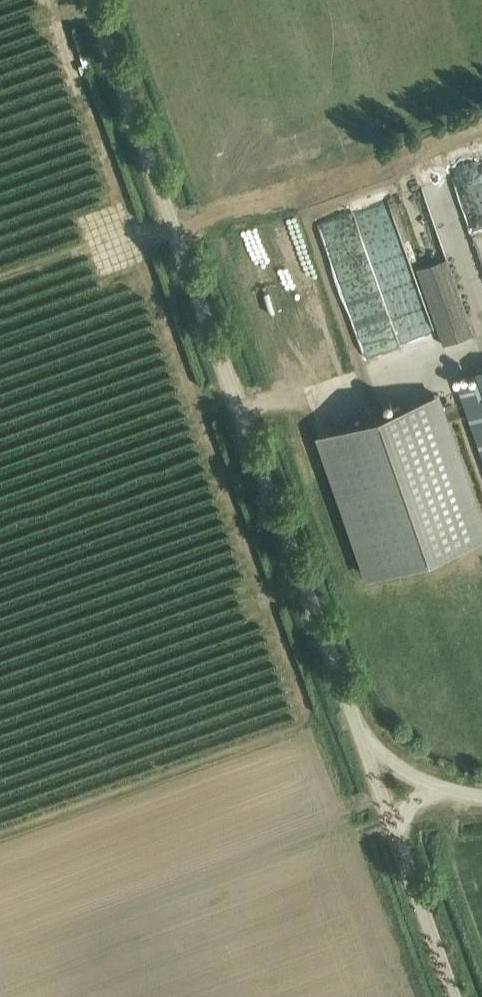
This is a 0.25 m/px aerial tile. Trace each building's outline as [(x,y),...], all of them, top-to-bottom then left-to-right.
[(357,215),(316,227),(321,245),(320,245),(354,359),(391,348),(383,324),(415,314),(396,253),(383,257),(381,251),(360,257),(358,251),(377,245),(371,226),(361,229),(357,215)] [(447,261),(416,272),(443,348),(474,338),(447,261)] [(456,385),(481,459),(481,367),(475,370),(478,378),(456,385)] [(319,434),(369,578),(481,538),(481,517),(438,392),(319,434)] [(381,404),(381,405),(382,407),(383,408),(384,408),(385,409),(387,409),(388,408),(389,408),(390,407),(391,405),(391,404),(391,403),(391,401),(390,400),(389,399),(388,399),(387,398),(385,398),(384,399),(383,399),(382,400),(381,401),(381,403),(381,404)]
